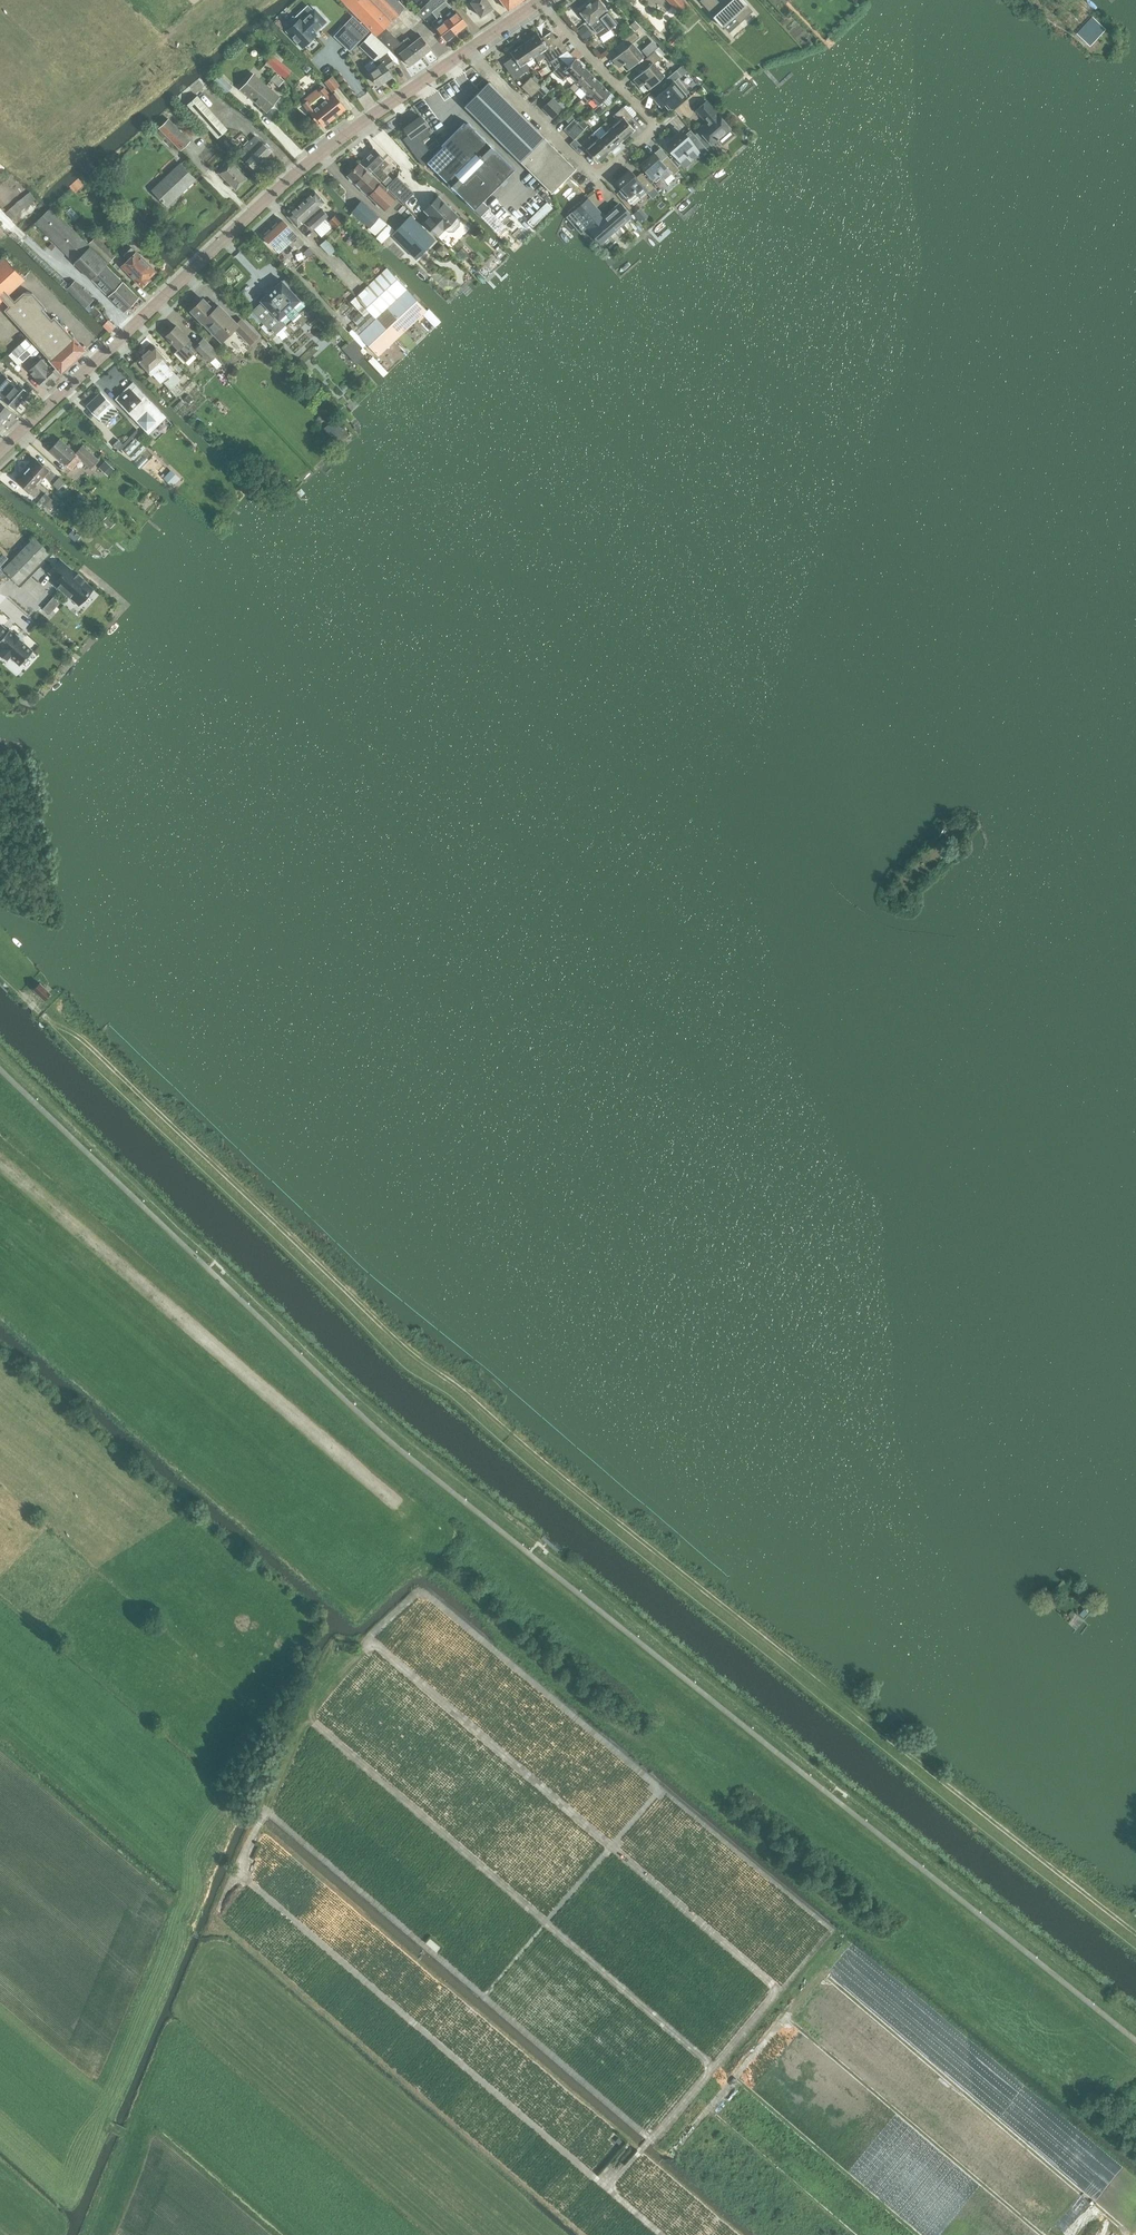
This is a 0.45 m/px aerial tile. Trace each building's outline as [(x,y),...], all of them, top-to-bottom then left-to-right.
[(376,36),(391,51),(395,47),(401,42),(400,42),(385,27),(405,8),(398,0),(341,0),(376,36)] [(417,12),(423,19),(432,11),(437,7),(445,0),(429,0),(417,12)] [(437,7),(456,32),(466,23),(456,11),(445,0),(437,7)] [(470,1),(480,16),(493,7),(488,0),(472,0),(470,1)] [(508,10),(521,0),(501,0),(508,10)] [(617,23),(608,11),(599,0),(592,0),(579,11),(591,25),(598,33),(606,26),(608,30),(617,23)] [(678,12),(687,4),(683,0),(667,0),(678,12)] [(713,13),(724,3),(721,0),(701,0),(713,13)] [(772,19),(758,5),(744,18),(728,1),(718,11),(744,37),(754,26),(759,31),(772,19)] [(446,40),(456,32),(437,7),(432,11),(437,18),(432,22),(446,40)] [(286,30),(301,47),(315,34),(313,32),(325,22),(314,9),(302,20),(300,18),(296,21),(292,16),(286,22),(290,27),(286,30)] [(352,15),(333,35),(349,51),(369,30),(352,15)] [(1091,46),(1107,29),(1093,16),(1076,33),(1091,46)] [(643,33),(639,29),(635,32),(634,31),(623,40),(628,46),(612,59),(619,67),(622,64),(627,70),(644,55),(633,43),(643,33)] [(524,43),(534,57),(542,52),(549,62),(551,61),(558,56),(568,50),(558,36),(556,38),(551,31),(541,37),(538,33),(524,43)] [(385,53),(384,51),(387,48),(372,33),(357,47),(373,61),(376,65),(368,71),(378,86),(393,76),(388,68),(395,63),(390,57),(386,52),(385,53)] [(408,36),(403,40),(408,46),(410,44),(420,57),(431,48),(421,35),(412,42),(408,36)] [(395,47),(391,51),(399,59),(402,56),(409,66),(420,57),(410,44),(408,46),(403,40),(400,42),(401,42),(395,47)] [(514,79),(530,69),(526,63),(534,57),(524,43),(511,52),(514,56),(506,61),(507,63),(507,65),(505,66),(514,79)] [(649,88),(664,75),(654,63),(661,57),(655,50),(644,60),(648,65),(633,78),(640,87),(642,85),(647,90),(649,88)] [(266,61),(287,75),(293,66),(272,52),(266,61)] [(558,56),(551,61),(556,68),(563,60),(558,56)] [(575,82),(587,70),(575,58),(568,65),(563,60),(556,68),(553,71),(563,80),(568,75),(574,82),(575,82)] [(661,106),(665,103),(669,108),(670,108),(671,108),(685,95),(685,94),(688,91),(677,79),(681,75),(676,69),(665,79),(670,84),(654,98),(661,106)] [(586,94),(599,81),(587,70),(575,82),(574,82),(569,87),(574,92),(579,87),(586,93),(586,94)] [(219,75),(215,72),(209,77),(213,81),(225,93),(232,86),(220,74),(219,75)] [(266,111),(280,96),(254,73),(240,89),(266,111)] [(278,87),(283,81),(275,74),(270,79),(278,87)] [(332,91),(339,85),(331,76),(324,81),(332,91)] [(526,91),(536,81),(531,76),(521,86),(526,91)] [(520,161),(544,136),(489,81),(464,105),(520,161)] [(536,81),(526,91),(531,97),(541,86),(536,81)] [(603,100),(610,93),(599,81),(586,94),(586,93),(581,99),(586,104),(591,98),(598,105),(593,110),(598,115),(608,105),(603,100)] [(328,108),(335,117),(346,108),(333,92),(331,94),(324,86),(313,95),(326,110),(328,108)] [(217,138),(227,128),(197,95),(187,104),(217,138)] [(323,126),(335,117),(328,108),(326,110),(313,95),(302,104),(308,112),(317,123),(319,121),(323,126)] [(542,108),(547,113),(557,103),(552,97),(542,108)] [(706,100),(695,110),(705,121),(703,123),(697,129),(711,145),(730,128),(706,100)] [(557,103),(547,113),(553,118),(563,108),(557,103)] [(622,140),(634,129),(628,122),(633,117),(623,106),(613,115),(617,121),(611,127),(610,127),(622,140)] [(571,110),(563,117),(569,123),(574,119),(576,116),(571,110)] [(427,130),(426,127),(427,126),(419,115),(403,127),(408,134),(403,138),(423,166),(427,162),(474,209),(500,183),(503,187),(508,181),(505,178),(514,169),(467,122),(433,155),(422,140),(431,134),(428,129),(427,130)] [(158,127),(174,143),(181,150),(190,141),(168,118),(158,127)] [(569,134),(579,124),(574,119),(569,123),(563,129),(569,134)] [(610,151),(622,140),(610,127),(611,127),(606,121),(600,126),(605,131),(598,137),(598,138),(610,151)] [(579,124),(569,134),(574,139),(584,129),(579,124)] [(597,162),(610,151),(598,138),(598,137),(593,132),(588,137),(593,142),(585,149),(597,162)] [(681,132),(668,144),(681,159),(682,160),(687,155),(691,159),(698,153),(700,154),(706,148),(700,140),(699,139),(695,134),(693,132),(687,138),(681,132)] [(254,169),(271,151),(255,135),(240,150),(242,152),(240,155),(254,169)] [(544,136),(520,161),(552,192),(576,168),(544,136)] [(384,183),(391,177),(383,169),(389,163),(384,159),(385,158),(374,148),(361,161),(384,183)] [(662,161),(654,152),(640,164),(653,179),(655,181),(660,176),(663,179),(671,173),(673,175),(679,169),(668,156),(662,161)] [(236,189),(247,178),(230,161),(219,172),(236,189)] [(178,194),(195,179),(179,162),(151,189),(167,205),(168,204),(167,203),(177,193),(178,194)] [(369,196),(381,207),(384,210),(395,198),(381,184),(359,163),(347,176),(369,196)] [(616,182),(621,188),(619,190),(630,203),(631,202),(638,196),(639,197),(646,190),(648,193),(655,187),(641,172),(635,176),(630,169),(616,182)] [(397,175),(387,186),(404,202),(414,192),(397,175)] [(534,221),(556,201),(546,190),(529,205),(524,199),(518,204),(534,221)] [(11,219),(12,219),(36,199),(30,191),(5,212),(11,219)] [(315,191),(295,208),(305,220),(314,230),(321,237),(332,227),(334,229),(342,221),(335,214),(331,218),(320,206),(325,202),(315,191)] [(453,229),(459,224),(459,219),(456,216),(457,214),(438,196),(425,209),(431,215),(424,221),(438,234),(446,226),(448,229),(453,229)] [(588,199),(568,217),(573,222),(579,217),(601,242),(630,217),(618,203),(603,216),(588,199)] [(376,236),(387,224),(379,217),(379,216),(361,201),(351,212),(369,227),(368,229),(376,236)] [(51,206),(34,222),(91,279),(123,311),(138,297),(122,281),(106,264),(107,263),(89,245),(51,206)] [(295,208),(287,215),(297,227),(305,220),(295,208)] [(416,258),(427,247),(435,239),(410,215),(391,234),(416,258)] [(292,230),(282,219),(264,236),(273,247),(279,253),(297,236),(292,230)] [(89,245),(107,263),(108,262),(110,263),(115,258),(99,241),(96,239),(89,245)] [(135,251),(131,246),(123,254),(127,259),(121,265),(142,286),(149,279),(147,278),(155,271),(135,251)] [(9,294),(25,279),(4,257),(0,260),(0,302),(3,299),(8,305),(4,309),(60,371),(85,349),(73,336),(72,336),(54,316),(51,318),(42,309),(45,306),(32,292),(23,292),(14,300),(9,294)] [(362,301),(397,338),(427,310),(387,267),(368,284),(355,296),(361,302),(362,301)] [(86,307),(94,299),(75,280),(66,288),(86,307)] [(253,312),(246,318),(255,327),(261,321),(274,334),(281,328),(290,319),(291,320),(299,313),(298,312),(305,305),(300,299),(282,280),(260,300),(261,301),(251,311),(253,312)] [(213,309),(203,299),(191,310),(203,323),(204,322),(222,341),(234,329),(249,345),(258,336),(241,319),(237,324),(217,304),(213,309)] [(366,317),(353,329),(378,356),(397,338),(362,301),(361,302),(356,307),(366,317)] [(96,317),(101,312),(93,304),(90,307),(92,308),(89,311),(96,317)] [(109,317),(104,323),(111,330),(116,324),(109,317)] [(176,325),(165,335),(178,348),(175,352),(185,362),(195,352),(197,350),(192,345),(194,344),(189,339),(190,339),(176,325)] [(203,337),(194,346),(210,362),(217,369),(222,364),(218,353),(203,337)] [(353,338),(342,348),(355,363),(364,356),(358,350),(360,345),(353,338)] [(21,360),(29,353),(35,348),(26,339),(13,351),(21,360)] [(159,366),(172,380),(177,375),(165,362),(167,360),(153,344),(150,343),(146,347),(147,350),(146,350),(159,365),(159,366)] [(174,383),(172,380),(159,366),(159,365),(146,350),(137,359),(149,372),(148,372),(151,375),(152,373),(160,382),(162,381),(169,388),(174,383)] [(47,365),(45,362),(41,358),(28,370),(35,377),(45,388),(58,376),(48,365),(47,365)] [(14,408),(28,392),(13,378),(11,380),(1,371),(0,372),(0,396),(14,408)] [(133,382),(115,399),(146,432),(164,414),(133,382)] [(100,392),(86,405),(104,423),(118,410),(100,392)] [(11,411),(0,402),(0,424),(11,411)] [(338,437),(346,430),(334,417),(326,425),(338,437)] [(134,459),(146,447),(135,437),(123,449),(134,459)] [(75,452),(60,438),(49,450),(71,470),(81,459),(91,467),(99,459),(82,445),(75,452)] [(26,469),(40,481),(44,476),(49,481),(55,474),(44,464),(36,458),(26,469)] [(100,466),(108,474),(114,469),(105,460),(100,466)] [(171,468),(163,477),(172,486),(180,477),(171,468)] [(36,486),(40,481),(26,469),(17,480),(25,487),(24,488),(34,497),(41,490),(36,486)] [(58,489),(64,481),(59,476),(52,484),(58,489)] [(39,500),(35,503),(40,507),(43,504),(44,505),(44,504),(50,509),(56,502),(51,497),(45,492),(38,499),(39,500)] [(3,568),(20,585),(52,553),(35,536),(3,568)] [(52,553),(45,561),(52,567),(48,571),(56,579),(53,581),(79,604),(93,588),(59,558),(58,559),(52,553)] [(50,612),(61,600),(54,594),(44,605),(50,612)] [(0,648),(0,649),(0,653),(7,659),(10,656),(19,664),(32,649),(10,629),(9,630),(0,622),(0,648)] [(942,852),(948,845),(942,839),(935,846),(942,852)] [(45,1000),(51,993),(40,982),(33,988),(45,1000)] [(1086,1602),(1092,1596),(1092,1595),(1082,1586),(1081,1587),(1076,1593),(1086,1602)]
